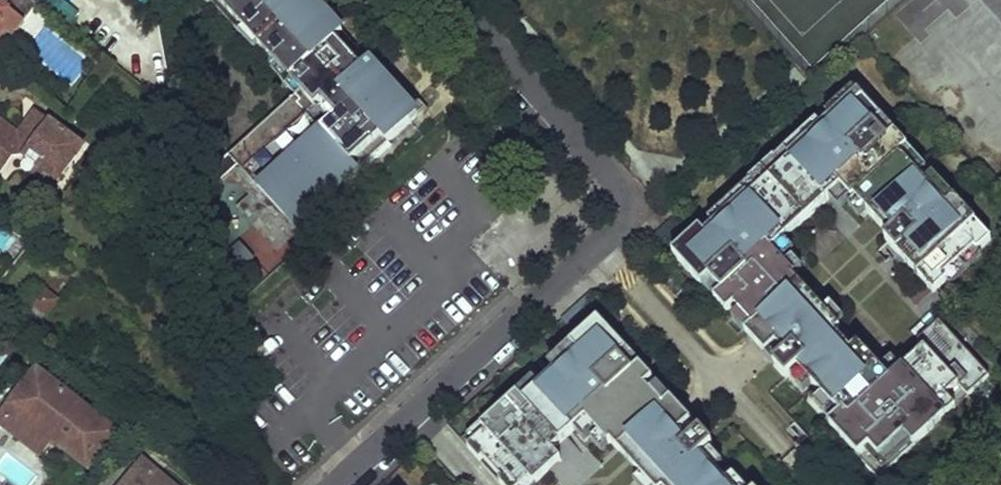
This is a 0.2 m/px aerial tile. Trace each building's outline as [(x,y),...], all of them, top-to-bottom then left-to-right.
[(60,2),(58,0),(37,0),(34,5),(49,16),(60,2)] [(295,97),(213,171),(277,243),(418,115),(409,105),(416,98),(399,78),(391,85),(314,0),(208,0),(295,97)] [(66,29),(77,15),(60,2),(49,16),(66,29)] [(6,35),(11,39),(23,23),(0,5),(0,42),(6,35)] [(775,309),(802,284),(795,276),(797,274),(774,249),(849,181),(859,192),(855,195),(892,235),(887,239),(900,252),(904,248),(911,256),(906,260),(935,291),(948,279),(979,251),(991,240),(954,199),(947,206),(900,155),(908,148),(895,134),(887,141),(874,127),(882,120),(853,89),(826,114),(836,125),(827,133),(817,122),(775,161),(782,168),(757,191),(750,183),(708,221),(718,232),(709,240),(700,230),(674,253),(703,284),(710,277),(723,291),(716,298),(729,312),(736,305),(756,327),(767,316),(773,322),(781,315),(775,309)] [(40,132),(48,121),(35,111),(27,122),(36,128),(40,132)] [(826,114),(817,122),(827,133),(836,125),(826,114)] [(895,134),(882,120),(874,127),(887,141),(895,134)] [(82,147),(48,121),(40,132),(36,128),(20,131),(16,135),(0,123),(0,172),(10,159),(22,157),(56,182),(82,147)] [(115,148),(123,135),(115,130),(106,144),(115,148)] [(954,199),(908,148),(900,155),(947,206),(954,199)] [(775,161),(750,183),(757,191),(782,168),(775,161)] [(708,221),(700,230),(709,240),(718,232),(708,221)] [(986,259),(979,251),(948,279),(955,287),(986,259)] [(710,277),(703,284),(716,298),(723,291),(710,277)] [(748,333),(776,363),(829,314),(802,284),(775,309),(781,315),(773,322),(767,316),(756,327),(748,333)] [(830,423),(861,456),(871,446),(881,457),(907,434),(916,444),(955,409),(946,399),(959,387),(968,397),(989,377),(939,322),(918,342),(924,349),(881,388),(871,376),(879,368),(858,345),(851,351),(835,334),(842,328),(829,314),(776,363),(788,377),(799,367),(841,413),(830,423)] [(463,439),(469,447),(468,448),(502,484),(524,484),(530,480),(534,484),(535,484),(562,460),(553,451),(571,435),(584,449),(589,443),(600,454),(612,443),(650,484),(742,484),(733,475),(726,482),(701,455),(713,445),(599,321),(571,346),(577,353),(572,357),(566,350),(550,365),(557,372),(540,386),(534,379),(482,426),(480,424),(463,439)] [(0,420),(0,423),(42,455),(55,439),(93,468),(121,432),(39,369),(0,420)] [(955,409),(968,397),(959,387),(946,399),(955,409)] [(880,477),(916,444),(907,434),(881,457),(871,446),(861,456),(880,477)] [(121,484),(180,484),(143,457),(121,484)]
